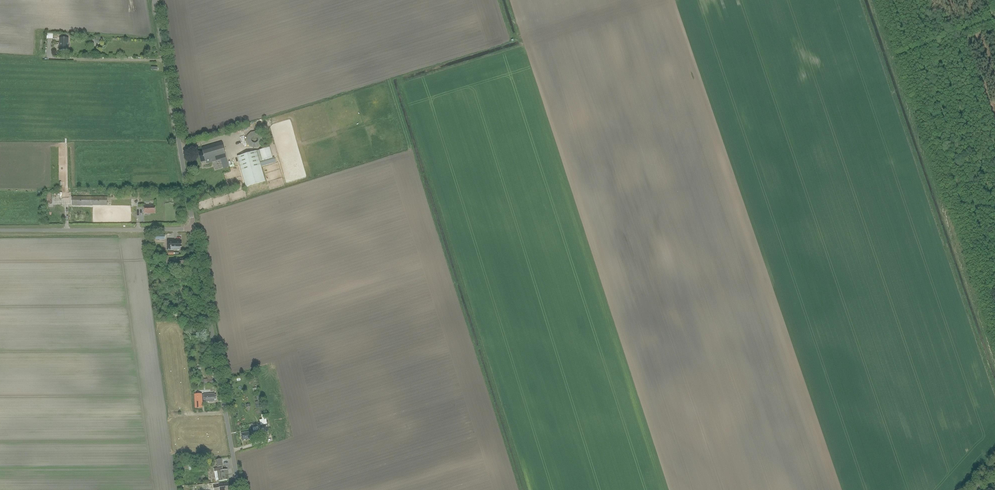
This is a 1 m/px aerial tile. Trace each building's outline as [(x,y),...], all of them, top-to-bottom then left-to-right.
[(60,38),(59,50),(68,51),(69,39),(60,38)] [(249,147),(261,146),(260,132),(248,133),(249,147)] [(206,164),(227,158),(222,142),(201,148),(203,152),(199,154),(201,163),(206,161),(206,164)] [(262,161),(272,158),(270,148),(259,151),(262,161)] [(246,187),(266,182),(260,162),(257,151),(237,157),(246,187)] [(111,193),(70,193),(70,201),(111,201),(111,193)] [(144,214),(156,214),(155,206),(151,207),(151,206),(145,206),(145,207),(144,207),(144,214)] [(168,240),(167,250),(181,250),(181,248),(182,248),(182,243),(181,243),(181,240),(168,240)] [(175,262),(176,267),(180,266),(180,265),(190,264),(189,258),(179,260),(179,261),(175,262)] [(213,383),(212,375),(207,376),(208,379),(206,379),(206,380),(199,381),(199,384),(206,384),(213,383)] [(214,394),(204,394),(204,395),(201,395),(201,394),(194,395),(195,408),(202,407),(202,401),(204,401),(204,402),(214,401),(214,399),(216,399),(216,395),(214,396),(214,394)] [(259,430),(241,433),(242,441),(253,439),(252,438),(265,436),(265,435),(260,436),(259,430)] [(214,472),(217,471),(219,481),(229,479),(227,470),(222,471),(222,467),(214,469),(214,472)]
